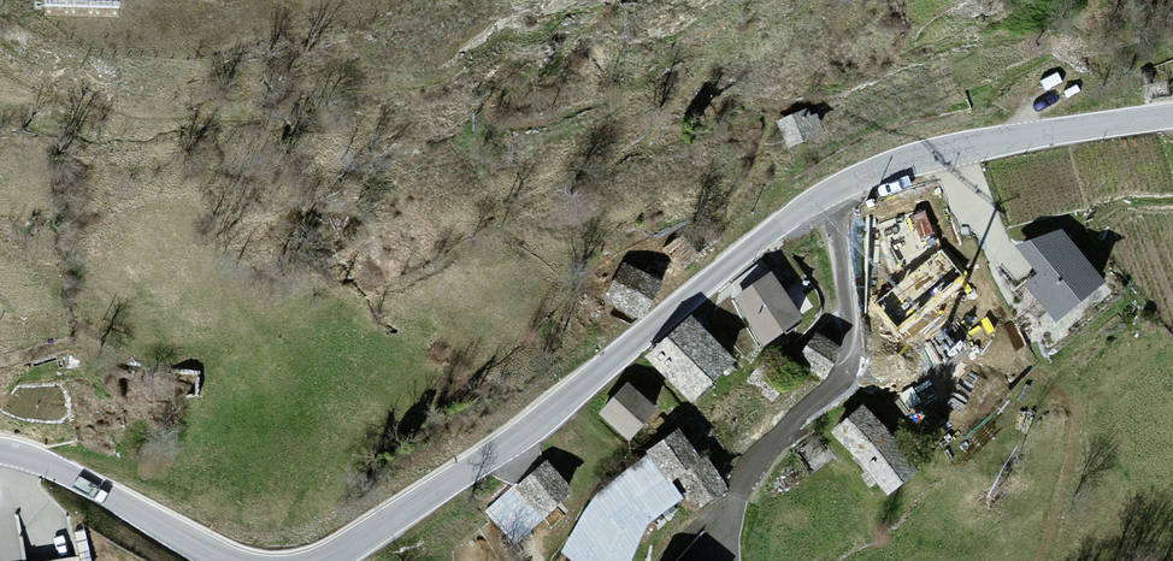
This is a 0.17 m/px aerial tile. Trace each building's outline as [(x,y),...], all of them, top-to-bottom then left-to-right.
[(811,109),(780,123),(790,144),(821,130),(811,109)] [(940,250),(924,214),(881,227),(900,283),(876,302),(897,328),(963,276),(940,250)] [(1042,272),(1029,283),(1058,318),(1101,281),(1062,233),(1021,247),(1042,272)] [(657,283),(625,267),(610,298),(642,314),(657,283)] [(770,277),(738,297),(764,337),(796,316),(770,277)] [(690,319),(652,356),(692,397),(730,360),(690,319)] [(845,350),(817,334),(802,362),(830,378),(845,350)] [(653,411),(628,388),(604,414),(629,437),(653,411)] [(887,433),(864,412),(835,434),(859,457),(890,491),(915,471),(887,433)] [(679,434),(652,454),(671,478),(697,458),(679,434)] [(706,462),(682,479),(699,505),(724,488),(706,462)] [(545,465),(493,509),(516,536),(568,492),(545,465)]
